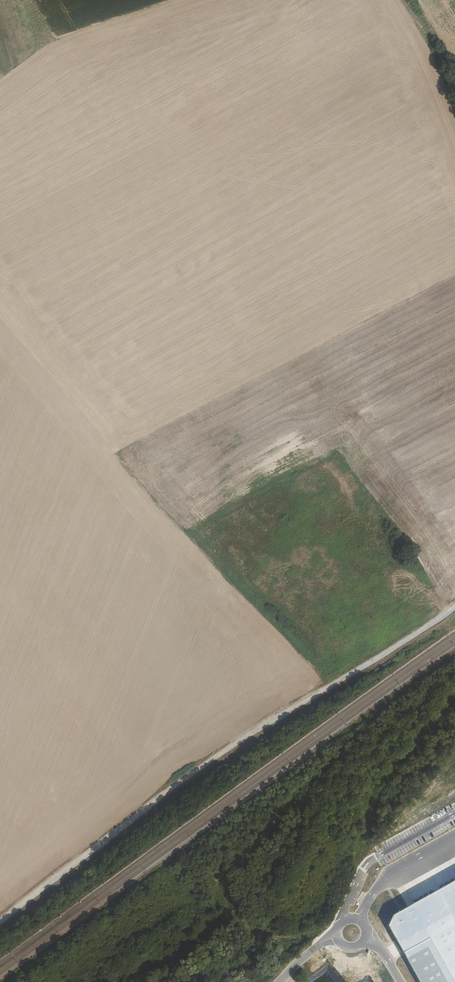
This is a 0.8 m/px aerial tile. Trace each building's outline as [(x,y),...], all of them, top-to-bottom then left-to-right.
[(397,915),(392,926),(423,981),(454,981),(454,883),(397,915)]
